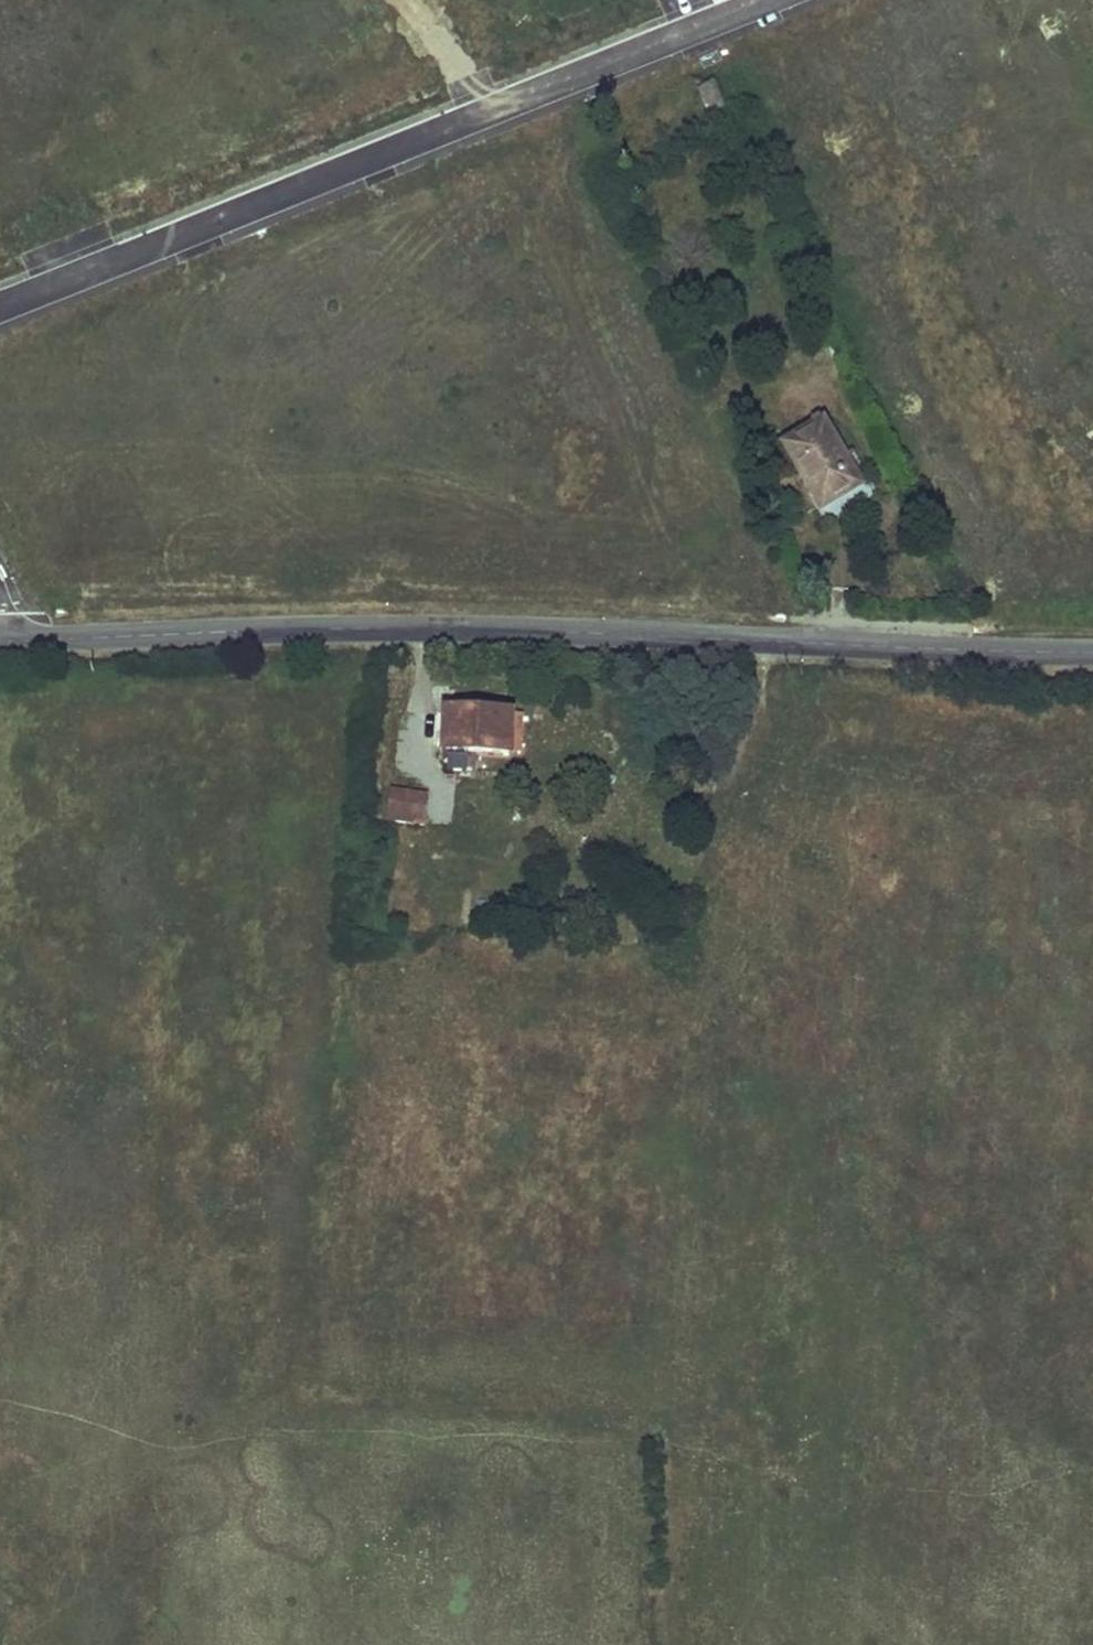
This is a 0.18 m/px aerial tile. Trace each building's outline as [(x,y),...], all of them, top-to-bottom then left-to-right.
[(715,83),(698,90),(701,100),(719,92),(715,83)] [(719,92),(701,100),(714,127),(732,120),(719,92)] [(824,423),(784,445),(822,509),(862,486),(824,423)] [(440,706),(438,747),(500,750),(500,747),(514,747),(515,714),(501,714),(501,709),(440,706)] [(393,790),(390,820),(422,824),(425,794),(393,790)]
